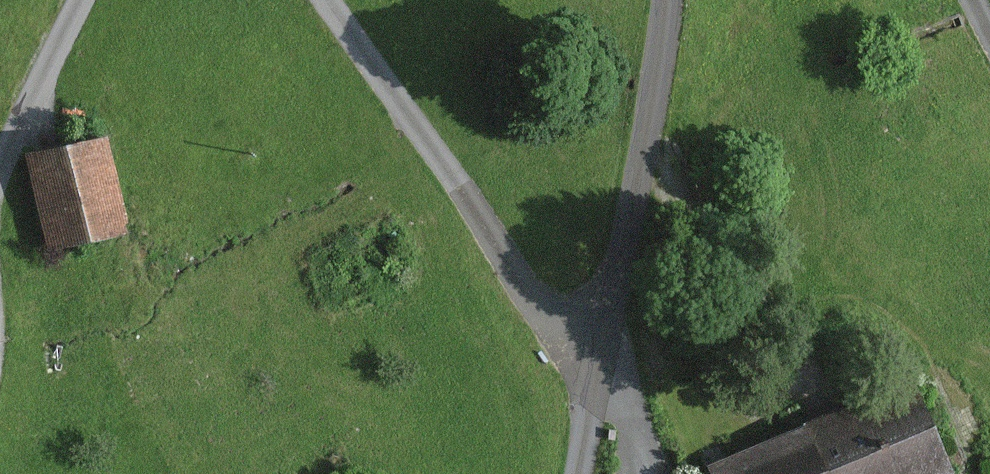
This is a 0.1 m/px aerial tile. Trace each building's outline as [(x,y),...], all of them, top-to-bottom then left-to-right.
[(143,146),(51,160),(65,252),(157,238),(143,146)] [(727,454),(735,473),(952,473),(986,460),(949,366),(727,454)]
